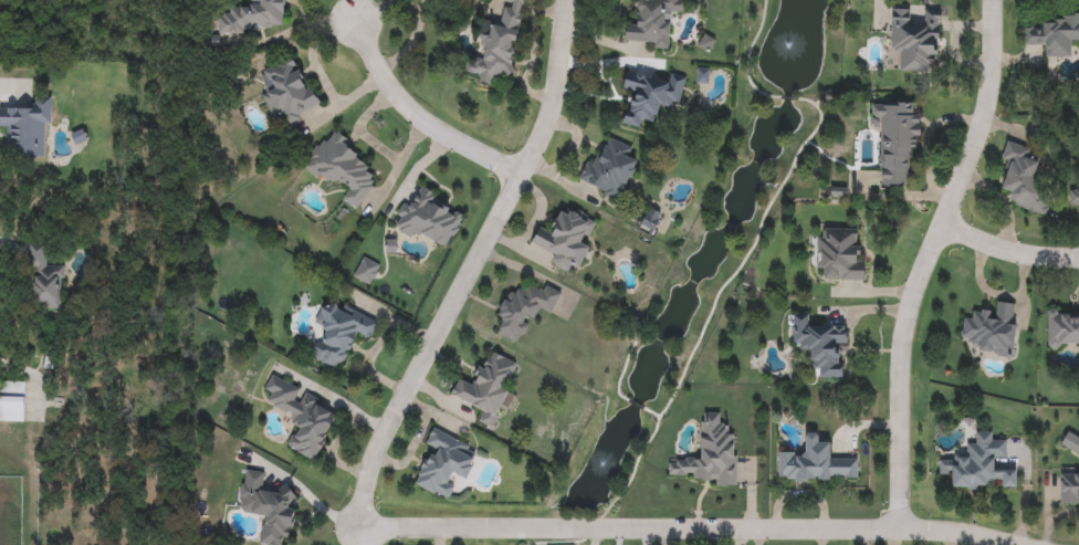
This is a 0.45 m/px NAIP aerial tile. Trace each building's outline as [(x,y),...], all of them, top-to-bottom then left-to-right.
[(259,6),(259,0),(284,0),(284,28),(252,28),(252,34),(218,34),(218,13),(230,13),(230,6),(259,6)] [(502,24),(505,0),(522,0),(513,77),(499,76),(497,85),(478,83),(479,74),(464,73),(467,59),(479,60),(483,22),(502,24)] [(638,27),(638,0),(680,0),(680,13),(670,13),(670,45),(626,45),(626,27),(638,27)] [(901,72),(901,51),(890,51),(891,9),(912,9),(911,21),(924,22),(924,10),(941,11),(940,64),(933,64),(933,73),(901,72)] [(1060,14),(1078,14),(1078,47),(1072,48),(1073,57),(1046,59),(1046,46),(1024,46),(1023,25),(1060,24),(1060,14)] [(261,71),(294,55),(319,108),(287,124),(284,117),(274,122),(261,95),(270,91),(261,71)] [(685,77),(679,109),(660,105),(657,122),(642,118),(640,128),(625,125),(631,93),(622,91),(627,73),(669,82),(670,74),(685,77)] [(9,128),(0,128),(0,108),(31,108),(31,97),(52,97),(52,126),(43,126),(43,157),(9,157),(9,128)] [(914,186),(880,186),(881,120),(872,120),(872,104),(913,104),(912,115),(915,115),(914,186)] [(638,164),(621,202),(578,184),(588,159),(599,164),(609,138),(632,148),(628,159),(638,164)] [(358,211),(342,201),(348,189),(334,180),(331,186),(302,169),(319,139),(328,144),(331,142),(381,172),(358,211)] [(1007,205),(1012,192),(1002,190),(1009,165),(1001,161),(1007,143),(1043,154),(1030,195),(1051,201),(1047,217),(1007,205)] [(442,199),(438,206),(463,221),(447,249),(417,230),(411,239),(392,228),(407,205),(411,208),(423,188),(442,199)] [(1070,189),(1078,189),(1078,207),(1070,207),(1070,189)] [(532,244),(540,228),(552,233),(565,206),(594,219),(583,242),(591,247),(580,269),(572,264),(568,272),(548,262),(552,254),(532,244)] [(640,226),(649,208),(662,216),(652,233),(640,226)] [(856,229),(856,254),(866,254),(866,281),(826,281),(826,277),(817,277),(817,229),(856,229)] [(63,265),(64,310),(41,310),(41,302),(31,302),(30,243),(49,243),(49,266),(63,265)] [(353,277),(363,258),(380,265),(370,286),(353,277)] [(553,315),(540,310),(535,321),(530,318),(521,344),(499,336),(504,322),(497,319),(507,291),(518,295),(522,285),(540,291),(542,285),(561,292),(553,315)] [(378,325),(370,340),(358,334),(338,373),(312,358),(326,331),(315,325),(328,300),(378,325)] [(961,338),(964,317),(974,319),(975,310),(996,313),(997,302),(1019,305),(1012,357),(971,352),(972,339),(961,338)] [(1047,313),(1078,314),(1078,347),(1046,346),(1047,313)] [(847,326),(847,346),(839,346),(839,378),(814,378),(814,353),(800,353),(800,344),(790,344),(790,315),(809,315),(809,326),(847,326)] [(450,396),(460,377),(473,384),(490,350),(516,364),(504,387),(511,390),(491,429),(476,421),(482,411),(450,396)] [(315,463),(286,450),(297,428),(290,425),(293,417),(269,406),(273,396),(264,391),(271,375),(304,389),(303,391),(319,399),(316,407),(336,416),(315,463)] [(24,421),(0,421),(0,381),(24,381),(24,421)] [(737,488),(713,488),(713,478),(669,478),(669,460),(702,459),(701,413),(724,413),(724,436),(736,436),(737,488)] [(416,486),(431,450),(426,448),(433,429),(478,449),(464,480),(457,476),(447,500),(416,486)] [(1017,490),(951,489),(951,476),(939,476),(939,458),(964,458),(964,444),(974,444),(974,432),(995,432),(995,442),(1006,442),(1006,455),(996,455),(995,469),(1017,470),(1017,490)] [(1066,433),(1078,438),(1078,454),(1060,448),(1066,433)] [(858,482),(777,481),(778,454),(804,454),(804,434),(818,434),(818,444),(831,444),(831,459),(858,460),(858,482)] [(282,538),(281,544),(266,544),(259,544),(263,516),(238,513),(243,470),(265,473),(263,489),(295,494),(289,539),(282,538)] [(1060,470),(1078,470),(1078,504),(1060,504),(1060,470)]
